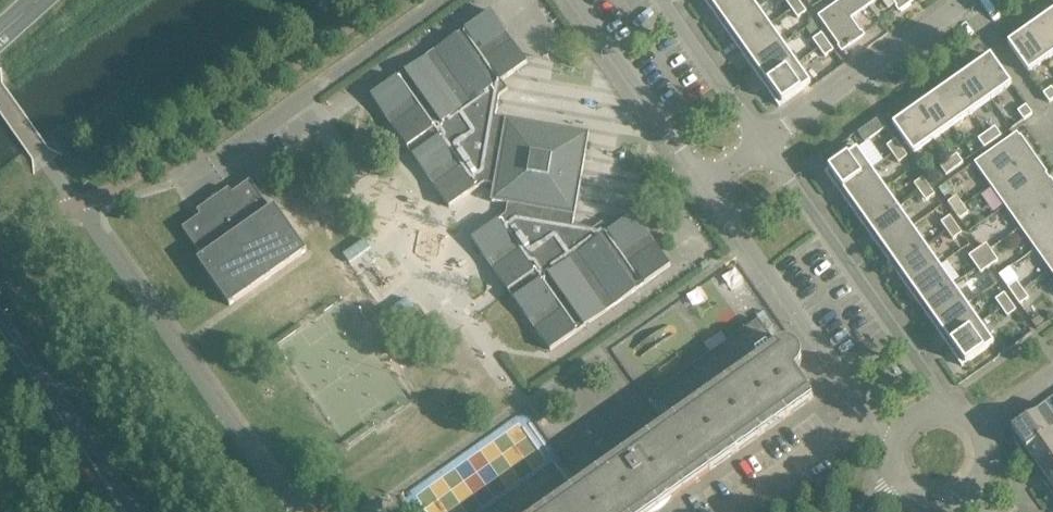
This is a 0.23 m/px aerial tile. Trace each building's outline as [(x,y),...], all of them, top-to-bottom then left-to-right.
[(710,10),(724,0),(703,0),(710,10)] [(751,0),(724,0),(710,10),(711,10),(714,8),(718,13),(714,15),(724,29),(756,7),(751,0)] [(798,0),(788,0),(786,1),(792,10),(801,4),(798,0)] [(864,0),(842,0),(818,17),(839,47),(846,43),(848,47),(863,36),(851,19),(869,7),(864,0)] [(899,11),(914,1),(914,0),(891,0),(899,11)] [(807,12),(801,4),(792,10),(798,18),(807,12)] [(769,26),(756,7),(724,29),(733,43),(737,40),(741,46),(769,26)] [(527,63),(491,11),(370,96),(449,208),(484,184),(494,185),(491,202),(589,133),(496,117),(498,104),(499,96),(508,90),(502,81),(527,63)] [(1047,16),(1028,29),(1049,59),(1052,56),(1052,24),(1047,16)] [(783,45),(769,26),(741,46),(745,51),(741,54),(751,67),(783,45)] [(1049,59),(1028,29),(1008,43),(1028,73),(1049,59)] [(828,42),(822,33),(813,40),(819,48),(828,42)] [(834,50),(828,42),(819,48),(825,57),(834,50)] [(796,64),(783,45),(751,67),(760,81),(764,79),(768,84),(796,64)] [(1011,85),(991,55),(970,70),(991,99),(1011,85)] [(811,84),(796,64),(768,84),(772,90),(768,92),(779,107),(811,84)] [(991,99),(970,70),(951,83),(972,113),(991,99)] [(972,113),(951,83),(932,97),(953,126),(972,113)] [(1049,103),(1052,100),(1052,90),(1052,88),(1043,94),(1049,103)] [(953,126),(932,97),(913,110),(934,140),(953,126)] [(1018,112),(1024,120),(1032,114),(1026,106),(1018,112)] [(934,140),(913,110),(893,124),(913,154),(934,140)] [(880,117),(857,133),(865,143),(887,128),(880,117)] [(995,127),(987,133),(993,142),(1001,136),(995,127)] [(575,216),(589,133),(491,202),(508,205),(506,215),(471,239),(550,351),(671,266),(634,214),(608,232),(602,224),(593,230),(573,226),(575,216)] [(1028,149),(1017,133),(974,163),(990,186),(1029,158),(1024,151),(1028,149)] [(993,142),(987,133),(978,139),(984,148),(993,142)] [(902,148),(896,140),(887,146),(893,155),(902,148)] [(908,157),(902,148),(893,155),(899,163),(908,157)] [(871,170),(857,150),(825,172),(835,187),(839,184),(842,190),(871,170)] [(957,154),(948,160),(954,169),(963,163),(957,154)] [(1034,165),(1029,158),(990,186),(1005,207),(1048,177),(1037,162),(1034,165)] [(954,169),(948,160),(940,166),(946,175),(954,169)] [(885,189),(871,170),(842,190),(846,195),(843,198),(852,212),(885,189)] [(1048,177),(1005,207),(1020,228),(1052,205),(1052,184),(1048,177)] [(929,187),(923,178),(914,184),(920,193),(929,187)] [(270,210),(250,181),(232,194),(229,189),(218,196),(197,211),(200,216),(182,228),(202,257),(197,260),(229,306),(307,251),(275,206),(270,210)] [(935,195),(929,187),(920,193),(926,201),(935,195)] [(898,208),(885,189),(852,212),(862,225),(866,223),(869,228),(898,208)] [(956,196),(948,203),(954,211),(962,205),(956,196)] [(968,213),(962,205),(954,211),(960,220),(968,213)] [(1020,228),(1035,250),(1052,237),(1052,205),(1020,228)] [(912,227),(898,208),(869,228),(873,234),(870,236),(879,250),(912,227)] [(956,225),(950,216),(941,223),(947,231),(956,225)] [(962,234),(956,225),(947,231),(953,240),(962,234)] [(925,247),(912,227),(879,250),(889,264),(893,261),(897,267),(925,247)] [(1035,250),(1050,271),(1052,269),(1052,237),(1035,250)] [(986,244),(980,248),(977,250),(983,259),(992,253),(986,244)] [(939,266),(925,247),(897,267),(900,272),(897,275),(907,289),(939,266)] [(983,259),(977,250),(968,256),(974,265),(983,259)] [(998,261),(992,253),(983,259),(989,267),(998,261)] [(989,267),(983,259),(974,265),(980,274),(989,267)] [(952,285),(939,266),(907,289),(916,302),(920,300),(924,305),(952,285)] [(1016,282),(1008,288),(1014,296),(1022,290),(1016,282)] [(966,305),(952,285),(924,305),(928,311),(924,313),(934,327),(966,305)] [(1028,299),(1022,290),(1014,296),(1020,305),(1028,299)] [(1010,302),(1004,294),(995,300),(1001,308),(1010,302)] [(1016,311),(1010,302),(1001,308),(1007,317),(1016,311)] [(979,324),(966,305),(934,327),(943,341),(947,338),(951,344),(979,324)] [(791,345),(789,344),(782,344),(777,346),(758,320),(708,355),(654,393),(673,420),(571,491),(552,465),(486,511),(650,511),(813,398),(795,372),(799,368),(802,362),(801,356),(799,351),(798,350),(794,346),(791,345)] [(994,344),(979,324),(951,344),(955,349),(951,352),(962,367),(994,344)] [(1011,430),(1018,439),(1015,442),(1022,452),(1052,431),(1052,417),(1045,406),(1011,430)] [(1022,452),(1030,463),(1033,461),(1039,469),(1052,459),(1052,431),(1022,452)] [(1039,469),(1045,478),(1042,480),(1049,491),(1052,488),(1052,459),(1039,469)]
